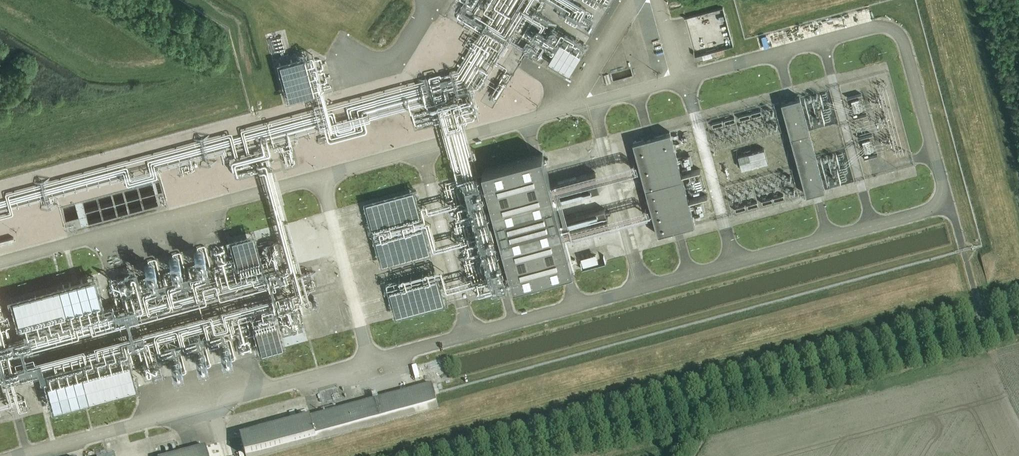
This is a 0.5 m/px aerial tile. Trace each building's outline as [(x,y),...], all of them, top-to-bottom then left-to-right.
[(548,60),(569,72),(581,53),(560,41),(548,60)] [(303,57),(278,64),(288,98),(312,91),(303,57)] [(808,132),(799,97),(781,102),(806,194),(824,189),(815,155),(808,132)] [(694,224),(669,131),(633,141),(658,233),(694,224)] [(738,156),(741,169),(767,162),(764,149),(738,156)] [(542,153),(482,169),(496,220),(556,205),(556,202),(584,195),(600,191),(595,172),(579,176),(550,183),(542,153)] [(420,216),(413,190),(367,203),(374,228),(420,216)] [(556,205),(496,220),(500,234),(508,261),(513,283),(572,268),(565,238),(593,231),(609,226),(605,209),(588,214),(561,221),(560,219),(556,205)] [(429,251),(423,227),(377,239),(383,263),(429,251)] [(258,258),(251,233),(230,239),(237,264),(258,258)] [(13,236),(0,240),(0,245),(14,241),(13,236)] [(584,265),(599,260),(596,251),(581,256),(584,265)] [(99,302),(92,277),(11,299),(17,323),(99,302)] [(389,291),(396,315),(442,303),(436,278),(389,291)] [(281,346),(275,321),(253,326),(260,351),(281,346)] [(52,407),(134,385),(127,361),(46,383),(52,407)] [(426,374),(425,370),(418,371),(417,366),(414,367),(415,376),(426,374)] [(432,386),(241,437),(246,455),(260,455),(438,409),(432,386)] [(204,446),(168,455),(207,455),(204,446)]
